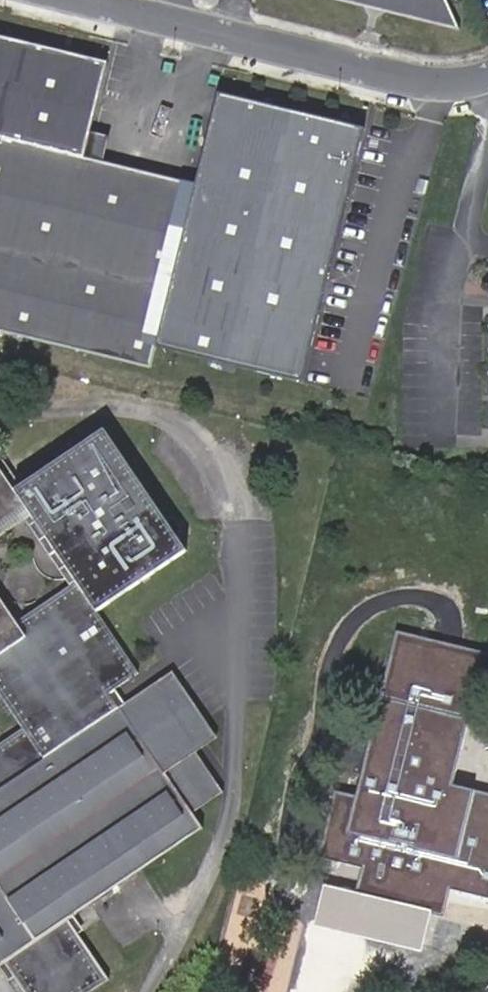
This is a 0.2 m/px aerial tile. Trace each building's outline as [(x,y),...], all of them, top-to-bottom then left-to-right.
[(458,30),(444,0),(435,0),(435,1),(433,3),(431,6),(427,11),(424,12),(422,13),(416,15),(357,0),(337,0),(458,30)] [(416,15),(422,13),(424,12),(427,11),(431,6),(433,3),(435,1),(435,0),(357,0),(416,15)] [(0,38),(0,331),(151,367),(153,360),(155,348),(194,185),(85,159),(107,64),(0,38)] [(299,382),(358,132),(215,98),(194,185),(155,348),(299,382)] [(104,134),(99,157),(112,160),(116,136),(104,134)] [(187,552),(106,430),(15,491),(26,508),(76,582),(96,612),(187,552)] [(26,508),(15,491),(0,467),(0,526),(26,508)] [(96,612),(76,582),(17,621),(0,595),(0,963),(19,991),(83,991),(101,980),(61,919),(196,829),(187,814),(215,795),(192,760),(185,764),(179,754),(209,735),(168,673),(116,708),(106,694),(138,672),(96,612)] [(394,629),(352,791),(336,787),(318,855),(366,868),(358,896),(325,888),(316,923),(419,950),(429,911),(442,914),(449,886),(487,896),(487,791),(452,782),(485,653),(394,629)]
